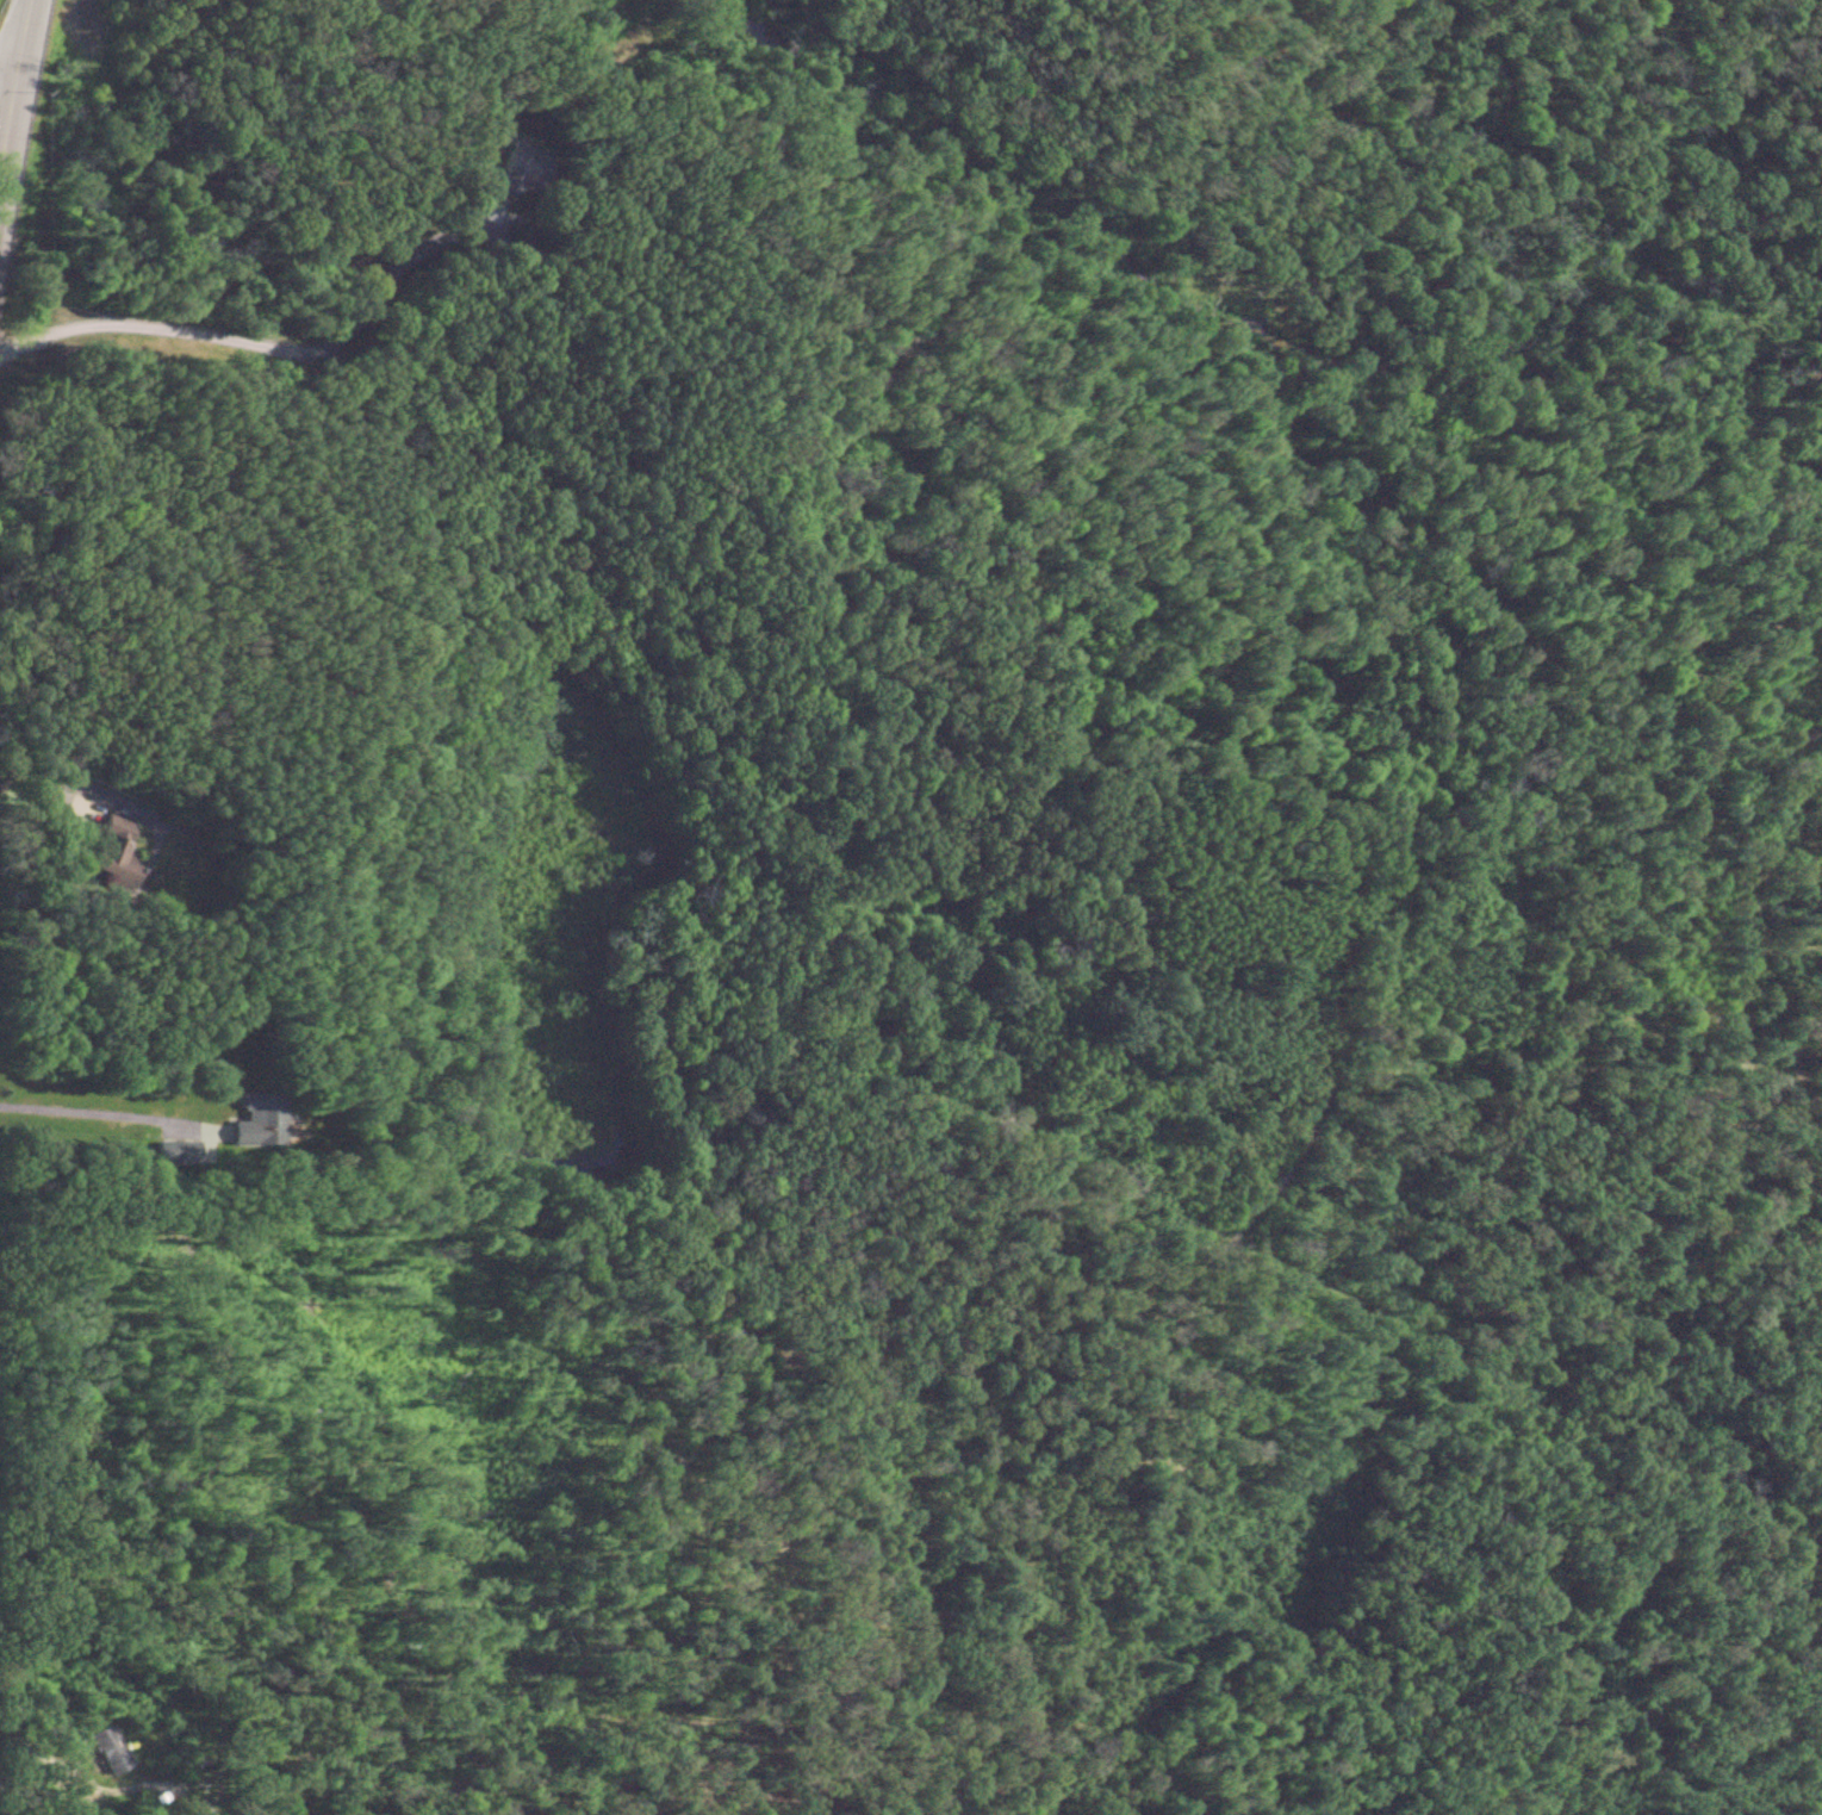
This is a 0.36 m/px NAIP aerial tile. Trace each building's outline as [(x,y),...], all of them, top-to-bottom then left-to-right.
[(115,854),(125,825),(98,815),(76,873),(122,890),(132,861),(115,854)] [(271,1093),(233,1094),(234,1124),(225,1124),(226,1147),(272,1146),(271,1093)] [(83,1737),(106,1777),(128,1764),(105,1724),(83,1737)]
